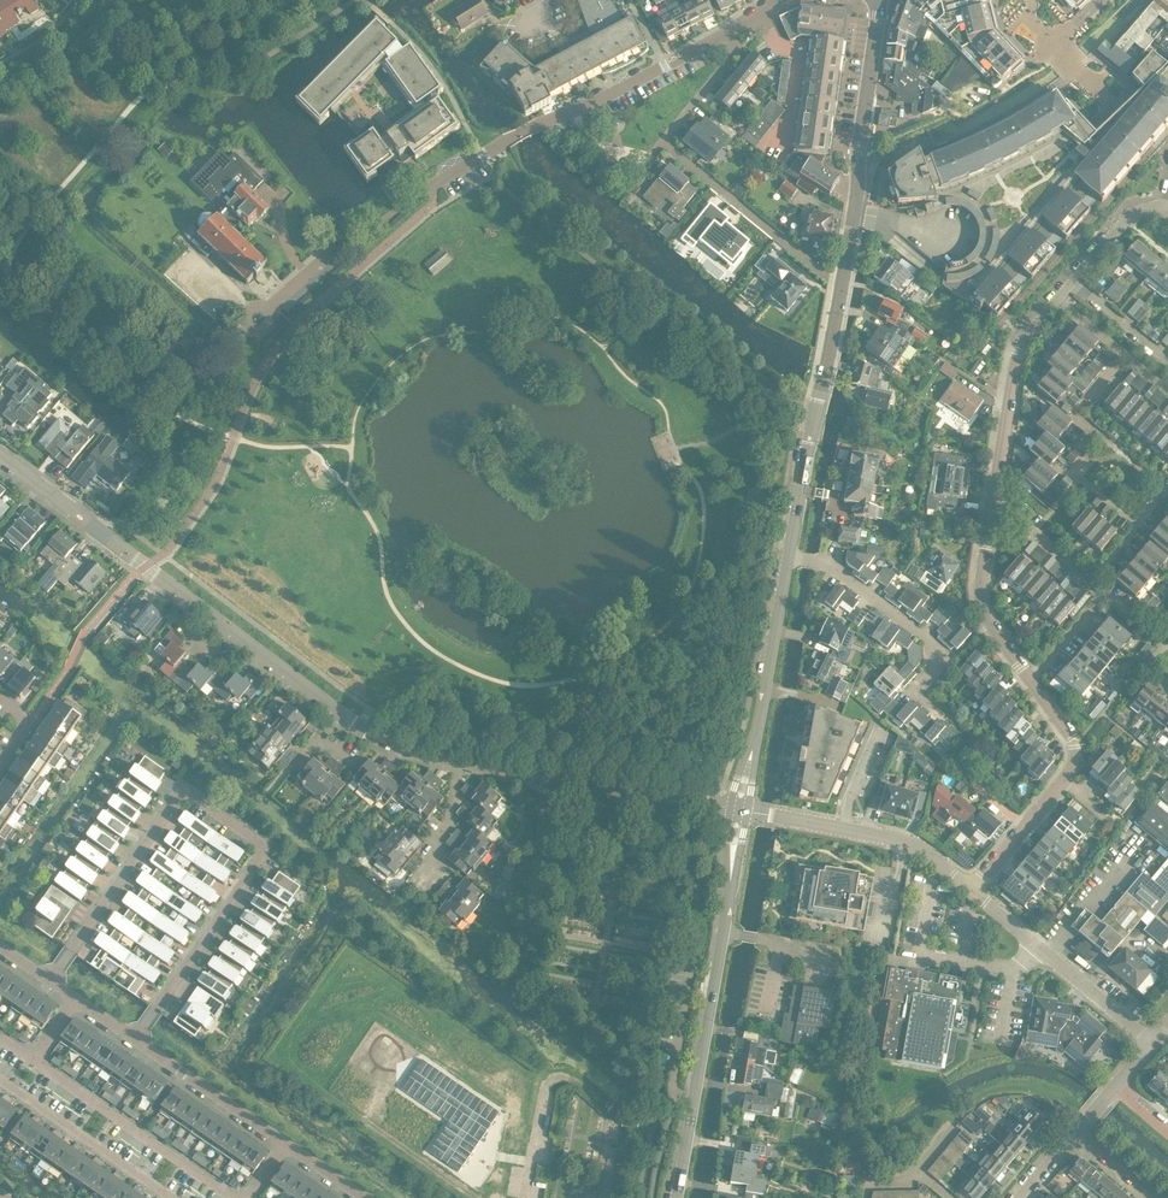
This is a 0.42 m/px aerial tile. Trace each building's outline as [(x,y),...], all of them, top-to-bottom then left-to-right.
[(5,31),(19,22),(14,15),(26,8),(30,15),(38,10),(31,0),(0,0),(0,24),(5,31)] [(477,0),(472,0),(452,13),(455,17),(454,18),(454,20),(455,23),(457,25),(459,25),(460,25),(462,30),(486,15),(477,0)] [(510,88),(514,92),(513,92),(524,113),(530,110),(532,113),(552,103),(550,100),(556,96),(555,94),(590,75),(591,77),(596,76),(610,73),(620,69),(627,65),(636,60),(649,50),(633,17),(626,21),(609,0),(577,0),(589,33),(565,42),(570,52),(534,70),(508,46),(505,49),(500,45),(483,64),(509,88),(510,88)] [(703,22),(715,15),(707,0),(697,0),(693,2),(703,22)] [(732,0),(715,0),(721,12),(735,5),(732,0)] [(902,0),(901,0),(890,29),(916,39),(922,45),(930,24),(925,19),(920,15),(902,0)] [(920,15),(925,19),(930,24),(956,48),(967,60),(984,77),(994,88),(995,88),(995,89),(996,89),(997,88),(998,88),(1025,62),(996,31),(989,3),(991,0),(902,0),(920,15)] [(1153,42),(1167,25),(1167,0),(1156,0),(1134,26),(1153,42)] [(703,22),(693,2),(681,8),(692,27),(703,22)] [(692,27),(681,8),(670,14),(680,33),(692,27)] [(810,38),(799,114),(794,152),(825,157),(826,157),(835,95),(836,90),(842,42),(838,41),(839,35),(840,35),(842,13),(802,8),(780,18),(790,41),(801,37),(810,38)] [(680,33),(670,14),(658,20),(668,39),(680,33)] [(385,30),(376,21),(299,100),(319,122),(320,122),(335,109),(380,65),(414,113),(381,137),(374,128),(361,138),(343,151),(368,185),(387,171),(400,163),(393,153),(395,152),(399,158),(408,152),(413,159),(457,128),(442,108),(446,105),(439,94),(441,92),(410,49),(406,51),(398,39),(391,31),(387,28),(385,30)] [(1153,42),(1167,55),(1167,25),(1153,42)] [(1125,75),(1153,42),(1134,26),(1126,37),(1121,32),(1109,46),(1106,43),(1099,51),(1098,52),(1125,75)] [(889,30),(887,50),(892,51),(893,49),(904,52),(910,53),(915,43),(916,39),(890,29),(889,30)] [(949,71),(939,84),(953,93),(984,77),(967,60),(956,48),(960,56),(949,71)] [(887,50),(885,60),(902,63),(904,52),(893,49),(892,51),(887,50)] [(948,50),(940,59),(948,66),(956,57),(948,50)] [(953,93),(939,84),(917,69),(918,64),(914,60),(910,60),(911,53),(910,53),(904,52),(902,63),(885,60),(887,64),(886,72),(890,72),(903,75),(905,76),(909,72),(916,77),(923,82),(938,93),(944,97),(953,93)] [(743,65),(756,76),(766,64),(752,54),(743,65)] [(1104,127),(1095,135),(1077,116),(1075,113),(1074,114),(1075,115),(1073,118),(1055,93),(1025,113),(1024,114),(1025,114),(1011,122),(1011,121),(1009,122),(1009,123),(995,130),(993,131),(994,131),(980,138),(979,138),(977,138),(978,139),(963,146),(963,145),(961,146),(962,147),(947,153),(947,152),(945,152),(945,153),(930,159),(930,158),(929,158),(929,159),(929,160),(930,162),(923,165),(922,162),(921,159),(891,180),(899,204),(901,204),(902,204),(902,209),(906,209),(909,215),(916,213),(917,217),(926,213),(927,214),(934,211),(933,208),(940,206),(943,205),(946,205),(948,204),(952,204),(955,205),(959,205),(960,206),(962,206),(965,208),(968,210),(971,212),(973,214),(975,217),(977,219),(978,221),(979,224),(980,226),(981,228),(981,230),(982,232),(982,235),(982,236),(982,238),(982,240),(981,243),(981,245),(980,247),(979,249),(978,251),(976,254),(975,256),(973,257),(971,260),(969,261),(967,262),(965,264),(963,265),(961,265),(958,266),(957,267),(954,267),(951,267),(947,267),(946,267),(943,281),(942,285),(942,287),(979,312),(980,311),(983,307),(997,319),(1021,291),(1020,291),(1031,279),(1055,252),(1055,251),(1065,239),(1066,240),(1090,212),(1089,212),(1100,199),(1102,201),(1101,202),(1102,202),(1145,154),(1167,127),(1167,70),(1151,55),(1131,79),(1143,91),(1113,118),(1106,125),(1107,126),(1105,128),(1104,127)] [(756,76),(743,65),(734,76),(747,87),(756,76)] [(903,75),(890,72),(888,84),(901,93),(911,81),(919,87),(923,82),(916,77),(909,72),(905,76),(903,75)] [(747,87),(734,76),(725,88),(739,98),(747,87)] [(770,87),(774,83),(766,77),(763,81),(770,87)] [(836,90),(835,95),(852,97),(854,82),(847,81),(846,92),(836,90)] [(911,81),(901,93),(900,100),(915,102),(915,103),(924,91),(934,98),(938,93),(923,82),(919,87),(911,81)] [(753,93),(761,99),(765,94),(757,87),(753,93)] [(739,98),(725,88),(716,99),(729,110),(733,105),(738,109),(743,103),(738,99),(739,98)] [(924,91),(915,103),(914,110),(917,116),(938,108),(939,101),(934,98),(924,91)] [(743,103),(752,111),(756,106),(748,98),(743,103)] [(772,100),(767,106),(781,116),(785,111),(772,100)] [(763,111),(777,121),(781,116),(767,106),(763,111)] [(743,121),(746,117),(739,110),(735,114),(743,121)] [(759,116),(772,127),(777,121),(763,111),(759,116)] [(895,127),(896,120),(893,120),(894,114),(882,113),(880,125),(895,127)] [(722,145),(728,138),(732,141),(738,134),(714,115),(708,121),(706,119),(700,127),(698,126),(684,142),(710,164),(723,147),(722,145)] [(755,121),(768,132),(772,127),(759,116),(755,121)] [(733,117),(728,123),(734,128),(739,122),(733,117)] [(750,127),(764,137),(768,132),(755,121),(750,127)] [(746,132),(760,143),(764,137),(750,127),(746,132)] [(741,128),(737,132),(742,136),(745,131),(741,128)] [(760,143),(746,132),(742,137),(756,147),(760,143)] [(165,143),(158,150),(165,157),(171,149),(165,143)] [(825,157),(794,152),(791,157),(806,166),(810,159),(821,166),(826,157),(825,157)] [(216,197),(227,208),(242,222),(248,228),(258,219),(259,220),(268,211),(251,194),(263,181),(234,154),(227,161),(220,154),(192,183),(212,202),(216,197)] [(830,194),(840,178),(824,168),(821,166),(810,159),(806,166),(791,157),(790,156),(788,155),(780,169),(780,170),(798,181),(801,176),(830,194)] [(644,198),(657,209),(666,198),(674,205),(667,213),(674,219),(697,191),(688,184),(689,182),(671,167),(644,198)] [(796,187),(811,197),(817,189),(802,179),(796,187)] [(779,192),(790,199),(797,189),(786,182),(779,192)] [(635,184),(630,190),(635,194),(640,189),(635,184)] [(734,190),(733,191),(741,197),(746,191),(738,184),(737,185),(734,190)] [(710,202),(681,237),(692,246),(692,247),(699,239),(732,266),(751,243),(725,221),(728,216),(710,202)] [(242,222),(227,208),(219,216),(218,215),(215,219),(212,217),(210,216),(208,215),(206,216),(205,216),(203,217),(201,218),(200,220),(199,223),(199,225),(199,227),(199,229),(200,231),(201,233),(193,241),(208,255),(211,252),(219,259),(220,259),(247,285),(254,277),(256,280),(263,273),(261,270),(267,264),(234,231),(242,222)] [(830,242),(834,217),(803,212),(801,223),(804,223),(802,238),(830,242)] [(197,235),(190,228),(183,235),(191,242),(197,235)] [(1135,269),(1149,252),(1137,242),(1123,258),(1135,269)] [(430,276),(450,260),(441,248),(421,265),(430,276)] [(1147,279),(1161,262),(1149,252),(1135,269),(1147,279)] [(769,299),(787,313),(808,288),(798,280),(800,277),(776,258),(774,260),(771,259),(763,268),(781,284),(769,299)] [(901,298),(915,280),(888,260),(874,278),(885,286),(901,298)] [(1167,277),(1167,268),(1161,262),(1147,279),(1158,288),(1167,277)] [(933,293),(938,287),(921,275),(916,282),(933,293)] [(1158,288),(1167,297),(1167,277),(1158,288)] [(1110,299),(1121,285),(1116,280),(1104,294),(1110,299)] [(1102,284),(1096,289),(1101,295),(1107,289),(1102,284)] [(1121,285),(1110,299),(1115,303),(1127,290),(1121,285)] [(907,333),(910,326),(898,320),(904,309),(886,300),(885,302),(883,302),(881,307),(882,308),(878,315),(887,319),(886,321),(899,328),(898,329),(907,333)] [(1133,318),(1145,305),(1139,300),(1128,314),(1133,318)] [(1145,305),(1133,318),(1139,323),(1150,309),(1145,305)] [(1071,337),(1090,352),(1098,342),(1079,327),(1071,337)] [(875,339),(901,357),(909,346),(911,347),(915,341),(901,331),(896,337),(883,328),(875,339)] [(928,336),(917,328),(912,335),(924,343),(928,336)] [(1153,330),(1148,336),(1154,341),(1159,336),(1153,330)] [(1090,352),(1071,337),(1063,346),(1082,362),(1090,352)] [(901,357),(875,339),(867,351),(880,360),(876,366),(879,368),(881,369),(891,377),(896,370),(893,369),(901,357)] [(1082,362),(1063,346),(1055,356),(1074,371),(1082,362)] [(1110,360),(1114,356),(1103,347),(1100,352),(1110,360)] [(1074,371),(1055,356),(1048,365),(1072,384),(1067,379),(1074,371)] [(881,369),(879,368),(858,362),(852,384),(866,388),(865,391),(866,391),(862,407),(886,413),(891,394),(875,390),(881,369)] [(1087,367),(1098,375),(1101,371),(1091,362),(1087,367)] [(945,364),(940,371),(952,379),(957,372),(945,364)] [(1045,379),(1063,394),(1072,384),(1048,365),(1053,369),(1045,379)] [(1098,375),(1087,367),(1084,370),(1094,379),(1098,375)] [(47,401),(52,395),(43,388),(45,387),(25,370),(19,377),(17,376),(7,387),(17,396),(7,408),(9,409),(3,416),(14,426),(18,421),(28,430),(39,417),(37,415),(40,411),(41,412),(49,403),(47,401)] [(1129,384),(1137,374),(1133,371),(1125,381),(1129,384)] [(1063,394),(1045,379),(1037,389),(1055,404),(1063,394)] [(1082,393),(1085,389),(1075,381),(1072,385),(1082,393)] [(969,421),(981,402),(954,383),(941,401),(969,421)] [(1144,397),(1152,387),(1148,383),(1140,393),(1144,397)] [(1114,413),(1129,395),(1120,387),(1104,405),(1114,413)] [(1152,387),(1144,397),(1148,400),(1156,390),(1152,387)] [(1069,399),(1076,405),(1079,401),(1072,395),(1069,399)] [(1123,421),(1139,403),(1129,395),(1114,413),(1123,421)] [(1167,405),(1167,400),(1167,399),(1158,409),(1162,412),(1167,405)] [(1132,429),(1148,410),(1139,403),(1123,421),(1132,429)] [(1045,417),(1063,433),(1072,423),(1053,407),(1045,417)] [(1142,437),(1157,418),(1148,410),(1132,429),(1142,437)] [(1063,433),(1045,417),(1037,427),(1064,450),(1064,449),(1056,442),(1063,433)] [(1099,418),(1094,424),(1100,429),(1105,423),(1099,418)] [(1151,445),(1167,426),(1157,418),(1142,437),(1151,445)] [(67,470),(95,436),(84,427),(77,434),(60,420),(38,445),(67,470)] [(1167,443),(1167,427),(1167,426),(1151,445),(1160,452),(1167,443)] [(1064,450),(1037,427),(1036,427),(1045,435),(1038,444),(1056,459),(1064,450)] [(1081,437),(1084,434),(1077,428),(1074,431),(1081,437)] [(117,492),(131,473),(111,458),(119,447),(108,438),(99,449),(98,448),(84,466),(85,467),(77,478),(89,487),(97,476),(117,492)] [(1056,459),(1038,444),(1030,453),(1057,476),(1057,475),(1049,468),(1056,459)] [(936,479),(966,484),(968,470),(961,469),(963,457),(934,451),(932,464),(938,465),(936,479)] [(1070,455),(1076,460),(1080,456),(1073,451),(1070,455)] [(140,452),(135,458),(144,465),(149,459),(140,452)] [(1057,476),(1030,453),(1029,454),(1038,461),(1031,469),(1049,485),(1057,476)] [(886,496),(887,486),(874,484),(879,459),(853,454),(852,456),(849,458),(849,463),(850,465),(850,467),(851,467),(844,503),(856,505),(854,516),(875,520),(875,519),(882,520),(883,510),(877,509),(878,508),(870,507),(873,493),(886,496)] [(1076,460),(1070,455),(1066,459),(1073,464),(1076,460)] [(1049,485),(1031,469),(1022,479),(1034,489),(1029,494),(1049,510),(1057,501),(1050,495),(1051,494),(1045,489),(1049,485)] [(1063,481),(1069,486),(1072,482),(1066,477),(1063,481)] [(966,484),(936,479),(933,493),(928,492),(925,504),(954,509),(957,497),(963,498),(966,484)] [(1069,486),(1063,481),(1059,485),(1065,490),(1069,486)] [(1096,507),(1101,501),(1097,498),(1092,504),(1096,507)] [(9,509),(0,500),(0,519),(9,509)] [(1106,516),(1111,510),(1107,506),(1102,512),(1106,516)] [(4,538),(21,552),(45,524),(28,510),(9,532),(2,526),(0,528),(0,542),(4,538)] [(1081,536),(1096,518),(1087,510),(1071,528),(1081,536)] [(1090,544),(1106,526),(1096,518),(1081,536),(1090,544)] [(1120,528),(1125,522),(1122,519),(1116,525),(1120,528)] [(1166,520),(1158,530),(1167,538),(1167,522),(1166,520)] [(919,525),(919,526),(919,527),(920,528),(920,529),(920,530),(920,531),(919,532),(919,533),(919,534),(919,536),(920,537),(922,537),(923,537),(926,538),(927,538),(928,538),(930,538),(931,537),(931,534),(932,533),(932,532),(931,531),(931,530),(930,529),(930,528),(929,526),(929,525),(928,524),(925,523),(927,523),(923,522),(922,522),(920,523),(920,524),(919,525)] [(1106,526),(1090,544),(1100,552),(1115,534),(1106,526)] [(840,529),(839,535),(840,536),(839,542),(853,544),(852,548),(862,550),(863,540),(867,541),(869,531),(861,530),(842,527),(842,528),(840,529)] [(1158,530),(1149,540),(1167,555),(1167,538),(1158,530)] [(58,581),(76,560),(70,554),(75,548),(59,533),(42,553),(54,564),(37,584),(47,593),(58,581)] [(1029,554),(1037,544),(1033,541),(1025,551),(1029,554)] [(1140,554),(1159,569),(1167,560),(1149,544),(1140,554)] [(27,545),(24,549),(28,553),(32,549),(27,545)] [(869,556),(868,556),(875,558),(876,558),(881,559),(883,559),(884,558),(885,554),(885,552),(885,550),(885,549),(884,549),(881,548),(880,548),(879,548),(876,548),(875,547),(869,546),(868,546),(867,546),(867,550),(866,552),(867,553),(867,554),(868,554),(868,555),(869,555),(869,556),(870,556),(869,556)] [(945,584),(959,565),(939,550),(925,570),(926,571),(925,573),(919,569),(914,576),(938,593),(944,584),(945,584)] [(847,554),(846,559),(846,560),(846,562),(847,563),(848,565),(848,566),(850,567),(854,571),(852,574),(866,585),(869,581),(872,584),(875,580),(881,584),(890,572),(884,568),(878,576),(867,568),(870,565),(863,560),(864,557),(847,554)] [(1043,567),(1052,557),(1048,554),(1039,564),(1043,567)] [(1132,563),(1151,579),(1159,569),(1140,554),(1132,563)] [(1052,557),(1043,567),(1047,570),(1055,560),(1052,557)] [(76,560),(58,581),(65,587),(71,579),(87,593),(93,586),(94,587),(100,581),(98,580),(105,573),(88,558),(82,565),(76,560)] [(1013,585),(1029,566),(1019,558),(1003,576),(1013,585)] [(1151,579),(1132,563),(1124,572),(1142,588),(1151,579)] [(913,565),(908,573),(913,577),(914,576),(919,569),(914,565),(913,565)] [(1029,566),(1013,585),(1022,592),(1038,573),(1029,566)] [(1060,585),(1071,573),(1067,570),(1058,580),(1062,583),(1060,585)] [(890,572),(881,584),(887,588),(884,592),(887,595),(885,598),(899,609),(902,605),(905,608),(917,592),(906,584),(903,589),(892,581),(896,576),(890,572)] [(1142,588),(1124,572),(1116,582),(1134,597),(1142,588)] [(1038,573),(1022,592),(1032,600),(1047,581),(1038,573)] [(1071,573),(1060,585),(1064,589),(1073,579),(1069,576),(1071,573)] [(1047,581),(1032,600),(1040,608),(1038,611),(1057,589),(1047,581)] [(852,623),(861,611),(856,607),(859,603),(855,600),(858,597),(843,586),(841,590),(837,587),(825,603),(836,611),(842,602),(853,610),(846,619),(852,623)] [(1167,593),(1161,587),(1158,591),(1164,597),(1167,593)] [(1048,619),(1064,600),(1055,592),(1057,590),(1057,589),(1038,611),(1048,619)] [(1083,589),(1070,605),(1074,608),(1068,616),(1074,621),(1094,597),(1083,589)] [(917,592),(905,608),(909,610),(906,614),(921,625),(923,621),(927,624),(930,620),(935,624),(944,613),(938,608),(932,616),(921,608),(928,600),(917,592)] [(1153,612),(1161,602),(1154,596),(1146,606),(1153,612)] [(1064,600),(1048,619),(1058,627),(1068,616),(1074,608),(1070,605),(1064,600)] [(147,638),(162,620),(152,612),(154,610),(144,602),(141,605),(139,604),(124,623),(131,629),(128,633),(137,641),(143,634),(147,638)] [(1005,602),(1001,607),(1005,611),(1009,606),(1005,602)] [(950,605),(944,613),(950,617),(956,610),(950,605)] [(861,611),(852,623),(858,627),(864,619),(875,627),(869,635),(879,643),(880,643),(891,627),(888,624),(890,621),(876,610),(873,613),(870,611),(867,615),(861,611)] [(944,613),(935,624),(940,629),(937,632),(940,635),(937,639),(951,651),(954,647),(957,651),(971,635),(961,626),(953,634),(944,625),(951,618),(944,613)] [(1101,629),(1123,648),(1132,637),(1109,619),(1106,623),(1103,621),(1098,627),(1101,629)] [(823,638),(820,644),(834,650),(831,657),(845,664),(850,651),(840,646),(848,630),(828,621),(827,623),(826,622),(822,631),(823,632),(820,637),(823,638)] [(880,643),(879,643),(890,651),(896,642),(907,650),(908,656),(923,655),(922,648),(920,648),(913,643),(910,640),(912,636),(898,626),(895,629),(891,627),(880,643)] [(1026,627),(1025,630),(1025,632),(1026,633),(1026,634),(1027,634),(1027,635),(1027,636),(1028,636),(1029,636),(1029,637),(1030,637),(1031,638),(1032,637),(1034,635),(1035,634),(1036,633),(1033,630),(1032,630),(1032,629),(1030,628),(1030,627),(1029,627),(1028,626),(1027,626),(1026,627)] [(1090,637),(1092,639),(1115,658),(1123,648),(1101,629),(1097,634),(1094,631),(1090,637)] [(174,683),(187,667),(180,662),(186,655),(180,649),(185,643),(171,631),(161,643),(167,649),(160,657),(167,663),(160,671),(174,683)] [(92,641),(101,648),(108,640),(100,632),(92,641)] [(1084,649),(1106,668),(1115,658),(1092,639),(1089,644),(1086,642),(1081,647),(1084,649)] [(1144,657),(1153,645),(1149,642),(1140,654),(1144,657)] [(1076,659),(1098,678),(1106,668),(1084,649),(1080,654),(1078,652),(1073,657),(1076,659)] [(967,684),(985,662),(983,660),(986,656),(979,650),(959,672),(969,681),(967,683),(967,684)] [(4,683),(24,659),(23,659),(20,663),(11,655),(9,657),(2,651),(0,653),(0,680),(4,683)] [(846,704),(854,686),(835,677),(838,670),(838,669),(837,670),(831,668),(835,660),(820,653),(814,653),(812,658),(816,663),(810,676),(824,682),(831,685),(826,695),(846,704)] [(50,660),(56,665),(61,659),(55,654),(50,660)] [(923,655),(908,656),(908,662),(899,672),(892,665),(883,675),(898,689),(901,686),(904,689),(916,675),(913,672),(916,669),(915,669),(921,662),(924,662),(923,655)] [(29,673),(30,671),(34,668),(24,659),(4,683),(21,698),(36,679),(29,673)] [(1067,669),(1090,688),(1098,678),(1076,659),(1072,664),(1069,662),(1064,667),(1067,669)] [(985,662),(967,684),(976,692),(974,694),(974,695),(993,673),(991,671),(994,667),(986,661),(985,662)] [(187,667),(174,683),(187,695),(194,686),(201,692),(206,685),(213,691),(225,677),(211,665),(205,671),(199,666),(193,673),(187,667)] [(1090,688),(1067,669),(1063,674),(1061,672),(1056,677),(1081,698),(1090,688)] [(982,706),(1001,684),(998,683),(1002,678),(994,672),(993,673),(974,695),(984,703),(982,706)] [(225,677),(213,691),(227,703),(232,696),(238,701),(244,695),(250,700),(262,686),(249,675),(243,681),(237,676),(231,682),(225,677)] [(888,716),(899,705),(893,700),(898,695),(895,692),(898,689),(883,675),(874,685),(882,692),(870,705),(880,715),(883,711),(888,716)] [(990,717),(1008,696),(1006,694),(1010,690),(1002,683),(1001,684),(982,706),(992,714),(990,717)] [(1144,711),(1157,695),(1146,687),(1134,702),(1130,707),(1138,714),(1142,709),(1144,711)] [(68,696),(73,699),(77,693),(72,690),(68,696)] [(997,728),(1016,707),(1014,705),(1017,700),(1010,694),(1008,696),(990,717),(1000,725),(997,728)] [(1154,719),(1167,704),(1157,695),(1144,711),(1142,709),(1138,714),(1142,718),(1146,713),(1154,719)] [(52,715),(73,729),(82,717),(81,717),(85,711),(67,699),(63,704),(60,702),(52,715)] [(899,705),(888,716),(894,721),(897,718),(906,727),(914,719),(924,728),(930,721),(927,718),(930,714),(916,702),(913,706),(910,703),(904,709),(899,705)] [(276,723),(295,739),(302,730),(311,737),(323,723),(300,704),(294,711),(287,706),(278,716),(281,718),(276,723)] [(1154,719),(1162,726),(1164,727),(1167,723),(1167,705),(1167,704),(1154,719)] [(1008,737),(1023,718),(1021,717),(1025,712),(1017,705),(1016,707),(997,728),(1007,736),(1005,739),(1008,737)] [(799,771),(796,785),(801,786),(799,798),(828,803),(841,807),(842,800),(838,799),(841,792),(834,789),(837,781),(844,783),(847,776),(841,773),(854,743),(861,745),(864,738),(857,735),(861,727),(863,721),(874,726),(863,721),(860,726),(815,707),(815,709),(809,708),(806,722),(812,723),(811,730),(805,729),(803,743),(809,744),(807,751),(801,750),(799,764),(805,765),(804,772),(799,771)] [(1092,709),(1087,715),(1093,720),(1098,714),(1092,709)] [(1142,718),(1138,714),(1134,719),(1138,722),(1142,718)] [(73,729),(52,715),(44,727),(65,741),(73,729)] [(1119,715),(1115,720),(1121,725),(1125,720),(1119,715)] [(1013,750),(1031,729),(1029,728),(1033,723),(1025,716),(1023,718),(1008,737),(1005,739),(1015,748),(1013,750)] [(924,728),(920,732),(925,737),(935,746),(939,742),(946,748),(952,747),(959,740),(955,737),(958,734),(945,722),(942,725),(938,722),(935,725),(930,721),(924,728)] [(261,737),(291,763),(296,756),(287,748),(295,739),(276,723),(271,730),(269,728),(261,737)] [(1164,727),(1162,726),(1158,731),(1162,734),(1162,735),(1167,740),(1167,723),(1164,727)] [(65,741),(44,727),(35,738),(62,757),(71,745),(65,741)] [(1021,761),(1039,740),(1037,738),(1040,734),(1033,728),(1031,729),(1013,750),(1023,758),(1020,761),(1021,761)] [(1158,739),(1162,735),(1162,734),(1158,731),(1154,735),(1158,739)] [(291,763),(261,737),(252,747),(254,749),(249,755),(268,771),(276,761),(285,769),(291,763)] [(898,737),(893,750),(913,756),(915,750),(898,737)] [(914,737),(909,743),(916,749),(921,743),(914,737)] [(35,738),(27,750),(48,765),(54,769),(62,757),(35,738)] [(1039,740),(1021,761),(1030,769),(1028,772),(1046,751),(1044,750),(1048,745),(1041,738),(1039,740)] [(1151,743),(1147,748),(1157,756),(1158,756),(1161,751),(1151,743)] [(1046,751),(1028,772),(1039,781),(1039,780),(1053,764),(1054,762),(1052,760),(1055,756),(1048,749),(1046,751)] [(48,765),(27,750),(19,762),(40,777),(48,765)] [(1158,756),(1167,764),(1167,757),(1161,751),(1158,756)] [(1099,783),(1118,760),(1107,752),(1092,770),(1094,772),(1091,776),(1099,783)] [(917,759),(916,759),(916,760),(916,761),(917,761),(918,761),(919,762),(917,761),(917,762),(918,763),(920,765),(921,765),(921,766),(922,766),(924,766),(924,765),(925,763),(926,761),(926,760),(925,759),(925,758),(924,758),(923,757),(922,757),(921,756),(920,756),(919,755),(918,755),(917,756),(917,757),(916,757),(916,758),(917,758),(917,759)] [(135,766),(129,775),(155,793),(162,784),(159,782),(167,771),(145,756),(138,767),(135,766)] [(312,794),(337,764),(331,758),(323,768),(313,760),(297,779),(303,784),(302,786),(312,794)] [(366,796),(392,765),(386,760),(378,770),(368,762),(353,780),(359,785),(357,788),(366,796)] [(1106,795),(1125,771),(1116,763),(1118,761),(1118,760),(1099,783),(1100,782),(1102,784),(1098,788),(1106,795)] [(40,777),(19,762),(11,774),(38,793),(46,781),(40,777)] [(934,768),(943,776),(948,771),(938,763),(934,768)] [(337,764),(312,794),(322,802),(323,800),(329,805),(345,786),(335,778),(343,769),(337,764)] [(1053,764),(1039,780),(1045,785),(1058,768),(1053,764)] [(392,765),(366,796),(376,804),(378,802),(385,807),(396,793),(396,792),(399,788),(390,780),(398,771),(392,765)] [(1114,806),(1133,783),(1123,775),(1126,772),(1125,771),(1106,795),(1107,794),(1109,795),(1105,799),(1114,806)] [(410,808),(435,776),(430,772),(421,781),(411,773),(399,788),(396,792),(396,793),(402,797),(400,799),(410,808)] [(11,774),(3,786),(24,801),(31,805),(39,793),(38,793),(11,774)] [(155,793),(129,775),(131,777),(127,782),(125,781),(118,790),(145,809),(151,799),(149,797),(152,792),(155,793)] [(435,776),(410,808),(419,816),(421,813),(427,819),(443,800),(434,792),(442,782),(435,776)] [(896,816),(904,789),(889,785),(889,783),(881,781),(877,795),(884,797),(880,811),(896,816)] [(1011,782),(1006,788),(1011,792),(1016,786),(1011,782)] [(1133,783),(1114,806),(1115,805),(1117,806),(1113,810),(1122,817),(1141,794),(1131,786),(1133,783)] [(1134,824),(1167,853),(1167,783),(1134,824)] [(469,799),(497,822),(491,816),(498,807),(496,805),(501,799),(483,784),(475,794),(466,785),(460,792),(469,800),(469,799)] [(936,789),(932,806),(937,810),(933,816),(944,825),(953,815),(964,824),(973,814),(974,813),(956,798),(956,799),(939,785),(936,789)] [(3,786),(0,790),(0,802),(16,812),(24,801),(3,786)] [(904,789),(896,816),(911,821),(915,807),(923,809),(927,795),(919,792),(918,794),(904,789)] [(145,809),(118,790),(118,791),(120,792),(116,798),(114,796),(108,806),(134,824),(140,815),(138,813),(142,807),(144,809),(145,809)] [(523,815),(527,798),(518,796),(515,814),(523,815)] [(465,821),(493,845),(487,839),(495,830),(492,828),(497,822),(469,799),(469,800),(478,807),(471,815),(462,808),(456,815),(464,822),(465,821)] [(1021,801),(1016,807),(1020,811),(1026,804),(1021,801)] [(0,802),(0,819),(7,824),(16,812),(0,802)] [(134,824),(108,806),(107,806),(110,808),(106,813),(103,812),(97,821),(123,840),(130,830),(127,828),(131,823),(134,824)] [(1141,813),(1134,807),(1127,817),(1133,823),(1141,813)] [(1059,817),(1084,838),(1092,828),(1070,809),(1066,814),(1063,811),(1059,817)] [(208,844),(215,833),(187,813),(179,824),(185,828),(179,837),(179,838),(187,843),(193,833),(208,844)] [(964,824),(958,831),(961,833),(967,838),(970,840),(977,831),(988,840),(989,840),(995,833),(999,828),(1000,827),(982,813),(978,818),(973,814),(964,824)] [(1084,838),(1059,817),(1058,817),(1061,819),(1058,824),(1055,821),(1050,827),(1075,848),(1084,838)] [(13,828),(7,824),(0,819),(0,837),(5,840),(13,828)] [(123,840),(97,821),(97,822),(99,823),(95,829),(93,827),(86,837),(113,855),(119,846),(117,844),(120,838),(123,840)] [(451,837),(482,862),(490,853),(488,851),(493,845),(465,821),(464,822),(474,830),(467,838),(457,830),(451,837)] [(1075,848),(1050,827),(1053,829),(1049,833),(1046,831),(1042,837),(1067,858),(1075,848)] [(387,842),(417,867),(423,861),(413,853),(421,844),(403,828),(398,834),(395,832),(387,842)] [(201,853),(187,843),(179,838),(179,837),(173,833),(165,844),(171,848),(165,858),(173,863),(178,853),(194,864),(201,853)] [(215,833),(208,844),(222,854),(216,863),(224,868),(230,859),(236,863),(244,852),(215,833)] [(113,855),(86,837),(88,839),(84,844),(82,843),(76,852),(102,870),(108,861),(106,859),(110,854),(112,855),(113,855)] [(482,862),(451,837),(446,844),(456,852),(448,861),(467,877),(472,871),(474,872),(482,862)] [(1067,858),(1042,837),(1044,839),(1041,843),(1038,841),(1034,846),(1059,868),(1067,858)] [(417,867),(387,842),(385,840),(372,855),(377,859),(376,860),(395,875),(403,866),(412,874),(417,867)] [(1059,868),(1034,846),(1033,847),(1036,849),(1033,853),(1030,851),(1025,857),(1050,878),(1059,868)] [(102,870),(76,852),(75,853),(78,854),(74,860),(72,858),(65,868),(91,886),(98,876),(95,875),(99,869),(102,871),(102,870)] [(187,873),(173,863),(165,858),(159,853),(152,864),(157,868),(151,878),(159,883),(165,873),(180,884),(187,873)] [(216,863),(201,853),(194,864),(208,874),(202,883),(210,889),(210,888),(216,879),(222,883),(230,872),(224,868),(216,863)] [(1050,878),(1025,857),(1028,859),(1024,863),(1021,861),(1017,867),(1042,888),(1050,878)] [(969,858),(963,866),(968,870),(974,862),(969,858)] [(1042,888),(1017,867),(1016,867),(1019,869),(1016,873),(1013,871),(1008,876),(1033,898),(1042,888)] [(80,902),(91,886),(65,868),(67,869),(63,875),(61,874),(54,883),(80,902)] [(805,871),(796,920),(864,932),(874,879),(825,870),(824,875),(805,871)] [(263,890),(289,908),(295,899),(293,897),(301,887),(279,872),(272,883),(269,881),(263,890)] [(202,883),(187,873),(180,884),(194,894),(188,904),(196,909),(202,899),(208,903),(216,893),(210,888),(210,889),(202,883)] [(173,893),(159,883),(151,878),(145,874),(138,885),(143,889),(137,898),(145,904),(151,894),(166,904),(173,893)] [(1033,898),(1008,876),(1008,877),(1011,879),(1007,883),(1005,881),(1000,887),(1004,890),(1014,899),(1025,908),(1033,898)] [(1129,896),(1157,919),(1167,905),(1167,898),(1143,878),(1129,896)] [(442,887),(473,913),(481,903),(479,901),(484,896),(465,880),(457,889),(448,881),(442,887)] [(473,913),(442,887),(437,894),(446,902),(438,912),(458,928),(463,921),(465,923),(473,913)] [(77,903),(66,895),(56,888),(31,924),(52,939),(77,903)] [(289,908),(263,890),(262,890),(265,892),(261,898),(258,896),(252,906),(278,924),(285,914),(283,913),(287,907),(289,909),(289,908)] [(1010,903),(1014,899),(1004,890),(1001,895),(1010,903)] [(188,904),(173,893),(166,904),(180,914),(174,924),(182,929),(188,920),(194,924),(202,913),(196,909),(188,904)] [(1090,942),(1129,896),(1125,893),(1101,923),(1085,910),(1071,927),(1086,939),(1090,942)] [(159,914),(145,904),(137,898),(131,894),(124,905),(130,909),(123,918),(131,924),(137,914),(152,924),(159,914)] [(1129,896),(1090,942),(1094,945),(1109,958),(1147,911),(1129,896)] [(278,924),(252,906),(254,908),(250,913),(248,912),(241,921),(268,939),(274,930),(272,928),(276,923),(278,924)] [(145,934),(131,924),(123,918),(117,914),(110,925),(116,929),(109,938),(109,939),(117,944),(123,934),(138,945),(145,934)] [(174,924),(159,914),(152,924),(166,934),(160,944),(168,949),(174,940),(180,944),(188,933),(182,929),(174,924)] [(268,939),(241,921),(244,923),(240,929),(237,927),(231,936),(257,955),(263,945),(261,944),(265,938),(267,940),(268,939)] [(1156,941),(1165,931),(1160,926),(1151,937),(1156,941)] [(1156,941),(1161,945),(1167,937),(1167,934),(1165,931),(1156,941)] [(131,954),(117,944),(109,939),(109,938),(103,934),(96,945),(102,949),(91,965),(99,971),(107,959),(121,969),(131,954)] [(160,944),(145,934),(138,945),(152,954),(146,964),(154,970),(154,969),(160,960),(166,964),(174,953),(168,949),(160,944)] [(257,955),(231,936),(230,937),(233,939),(229,944),(226,943),(220,952),(246,970),(253,961),(251,959),(255,953),(257,955)] [(1074,950),(1090,963),(1096,955),(1090,951),(1094,945),(1090,942),(1086,939),(1082,944),(1080,943),(1074,950)] [(1127,984),(1142,965),(1125,950),(1109,969),(1127,984)] [(246,970),(220,952),(222,954),(218,960),(216,958),(209,967),(236,986),(242,976),(240,975),(244,969),(246,970)] [(146,964),(131,954),(121,969),(136,979),(127,990),(135,996),(146,980),(152,984),(160,973),(154,969),(154,970),(146,964)] [(1142,965),(1127,984),(1144,998),(1160,980),(1142,965)] [(236,986),(209,967),(209,968),(212,969),(208,975),(205,973),(198,983),(225,1001),(231,992),(229,990),(233,984),(235,986),(236,986)] [(965,1033),(970,1004),(962,1002),(966,979),(937,974),(936,977),(916,974),(885,969),(882,989),(885,990),(875,1048),(881,1049),(879,1058),(941,1070),(954,1060),(958,1032),(965,1033)] [(0,982),(0,1000),(1,1001),(17,979),(7,972),(0,982)] [(17,979),(1,1001),(2,1002),(5,998),(14,1004),(11,1008),(12,1008),(27,986),(17,979)] [(27,986),(12,1008),(22,1015),(37,993),(27,986)] [(831,1031),(837,994),(794,986),(789,1019),(783,1018),(779,1042),(816,1048),(819,1029),(831,1031)] [(198,987),(193,994),(174,1022),(195,1037),(202,1028),(207,1031),(208,1030),(206,1030),(207,1028),(208,1029),(214,1021),(213,1020),(214,1019),(215,1020),(215,1019),(214,1018),(215,1017),(216,1018),(224,1005),(198,987)] [(37,993),(22,1015),(32,1022),(47,1000),(37,993)] [(1099,1039),(1107,1029),(1087,1012),(1080,1021),(1077,1018),(1078,1012),(1071,1011),(1072,1006),(1057,1004),(1057,1001),(1033,997),(1025,1043),(1055,1048),(1055,1051),(1061,1054),(1063,1051),(1084,1069),(1105,1045),(1099,1039)] [(47,1000),(32,1022),(43,1030),(58,1007),(47,1000)] [(71,1049),(86,1027),(75,1020),(60,1042),(71,1049)] [(0,1025),(0,1026),(6,1030),(9,1026),(3,1021),(0,1025)] [(86,1027),(71,1049),(81,1056),(96,1034),(86,1027)] [(20,1040),(23,1035),(16,1030),(13,1035),(20,1040)] [(96,1034),(81,1056),(91,1063),(106,1041),(96,1034)] [(753,1065),(764,1067),(764,1066),(770,1071),(771,1065),(764,1064),(767,1050),(775,1051),(776,1046),(772,1037),(759,1034),(757,1045),(747,1043),(748,1040),(737,1038),(735,1048),(743,1050),(741,1059),(754,1062),(753,1065)] [(23,1035),(20,1040),(27,1044),(30,1040),(23,1035)] [(106,1041),(91,1063),(101,1070),(117,1048),(106,1041)] [(117,1048),(101,1070),(102,1070),(104,1067),(113,1073),(111,1077),(127,1055),(117,1048)] [(127,1055),(111,1077),(121,1084),(137,1062),(127,1055)] [(52,1062),(59,1066),(62,1062),(55,1057),(52,1062)] [(754,1062),(741,1059),(737,1084),(750,1087),(751,1080),(761,1082),(764,1067),(753,1065),(754,1062)] [(429,1152),(459,1172),(500,1113),(422,1060),(402,1089),(449,1122),(429,1152)] [(137,1062),(121,1084),(132,1091),(147,1069),(137,1062)] [(69,1074),(72,1069),(65,1064),(62,1069),(69,1074)] [(72,1069),(69,1074),(76,1078),(79,1074),(72,1069)] [(147,1069),(132,1091),(135,1088),(144,1094),(141,1098),(142,1098),(157,1076),(147,1069)] [(794,1070),(791,1080),(798,1083),(802,1072),(794,1070)] [(1167,1086),(1167,1080),(1165,1078),(1159,1073),(1147,1087),(1159,1097),(1167,1086)] [(157,1076),(142,1098),(152,1105),(168,1083),(157,1076)] [(89,1087),(92,1083),(86,1078),(82,1083),(89,1087)] [(92,1083),(89,1087),(96,1092),(99,1088),(92,1083)] [(743,1112),(771,1117),(778,1118),(780,1103),(783,1087),(767,1084),(765,1099),(746,1096),(743,1112)] [(1159,1097),(1167,1105),(1167,1086),(1159,1097)] [(171,1118),(186,1096),(176,1089),(160,1111),(171,1118)] [(109,1101),(112,1097),(106,1092),(103,1097),(109,1101)] [(10,1097),(5,1094),(0,1100),(0,1099),(0,1112),(10,1097)] [(181,1125),(196,1103),(186,1096),(171,1118),(181,1125)] [(0,1112),(0,1132),(1,1133),(16,1111),(11,1107),(15,1100),(10,1097),(0,1112)] [(112,1097),(109,1101),(116,1106),(119,1102),(112,1097)] [(1010,1107),(1005,1103),(999,1099),(994,1100),(1001,1106),(1007,1111),(1010,1107)] [(823,1106),(817,1122),(822,1124),(821,1127),(832,1132),(835,1134),(836,1132),(846,1110),(844,1109),(826,1101),(823,1106)] [(191,1132),(207,1110),(196,1103),(181,1125),(191,1132)] [(808,1116),(808,1117),(808,1118),(811,1119),(814,1121),(815,1121),(817,1122),(823,1106),(822,1106),(821,1105),(820,1105),(819,1105),(819,1106),(816,1110),(815,1109),(814,1109),(813,1109),(812,1108),(811,1108),(811,1110),(810,1113),(809,1113),(809,1114),(808,1115),(808,1116)] [(130,1115),(133,1111),(126,1106),(123,1111),(130,1115)] [(1019,1121),(1035,1135),(1045,1123),(1025,1106),(1015,1118),(1019,1121)] [(976,1113),(975,1114),(976,1115),(977,1115),(977,1116),(978,1116),(979,1118),(980,1118),(981,1119),(981,1120),(982,1120),(983,1121),(982,1122),(981,1121),(981,1122),(980,1121),(979,1121),(978,1123),(978,1124),(980,1126),(981,1127),(981,1128),(982,1128),(983,1129),(983,1130),(984,1130),(984,1131),(985,1131),(988,1134),(989,1134),(990,1134),(991,1133),(991,1132),(992,1131),(993,1130),(994,1129),(994,1128),(995,1127),(995,1126),(989,1121),(992,1118),(992,1117),(989,1115),(980,1108),(979,1108),(979,1109),(978,1110),(977,1111),(976,1113)] [(201,1139),(217,1117),(207,1110),(191,1132),(201,1139)] [(133,1111),(130,1115),(136,1120),(139,1116),(133,1111)] [(992,1118),(997,1122),(1000,1119),(995,1114),(992,1117),(992,1118)] [(23,1143),(40,1118),(36,1115),(31,1120),(25,1117),(13,1135),(10,1139),(21,1147),(23,1143)] [(211,1146),(227,1124),(217,1117),(201,1139),(211,1146)] [(966,1117),(961,1123),(978,1136),(982,1130),(966,1117)] [(31,1153),(46,1131),(41,1128),(45,1121),(40,1118),(23,1143),(33,1149),(30,1153),(31,1153)] [(997,1122),(992,1118),(989,1121),(995,1126),(997,1122)] [(637,1129),(638,1122),(624,1119),(623,1126),(637,1129)] [(1010,1133),(1026,1146),(1035,1135),(1019,1121),(1010,1133)] [(221,1153),(237,1131),(227,1124),(211,1146),(221,1153)] [(159,1136),(162,1131),(155,1127),(152,1131),(159,1136)] [(41,1160),(60,1132),(56,1129),(51,1135),(46,1131),(31,1153),(41,1160)] [(162,1131),(159,1136),(166,1140),(169,1136),(162,1131)] [(232,1160),(247,1138),(237,1131),(221,1153),(232,1160)] [(956,1137),(969,1148),(974,1141),(962,1131),(956,1137)] [(51,1167),(66,1145),(62,1142),(65,1135),(60,1132),(41,1160),(51,1167)] [(1000,1144),(1016,1158),(1026,1146),(1010,1133),(1000,1144)] [(952,1143),(964,1154),(969,1148),(956,1137),(952,1143)] [(242,1167),(257,1145),(247,1138),(232,1160),(242,1167)] [(179,1150),(182,1145),(175,1141),(172,1145),(179,1150)] [(990,1156),(1006,1169),(1016,1158),(1000,1144),(996,1141),(986,1152),(990,1156)] [(61,1174),(81,1146),(76,1143),(71,1148),(66,1145),(51,1167),(61,1174)] [(947,1149),(959,1159),(964,1154),(952,1143),(947,1149)] [(182,1145),(179,1150),(186,1154),(189,1150),(182,1145)] [(257,1145),(242,1167),(242,1168),(245,1164),(255,1171),(268,1152),(257,1145)] [(71,1181),(87,1159),(82,1156),(85,1149),(81,1146),(61,1174),(62,1175),(64,1171),(73,1177),(71,1181)] [(733,1168),(756,1172),(759,1157),(765,1158),(766,1148),(751,1146),(749,1155),(736,1152),(733,1168)] [(959,1159),(947,1149),(942,1155),(954,1165),(959,1169),(964,1163),(959,1159)] [(199,1164),(202,1159),(196,1155),(193,1159),(199,1164)] [(937,1160),(949,1171),(954,1165),(942,1155),(937,1160)] [(981,1168),(996,1181),(1006,1169),(990,1156),(981,1168)] [(81,1188),(101,1160),(96,1157),(91,1162),(87,1159),(71,1181),(81,1188)] [(1081,1181),(1093,1168),(1081,1158),(1070,1172),(1081,1181)] [(202,1159),(199,1164),(206,1168),(209,1164),(202,1159)] [(94,1192),(107,1173),(102,1170),(106,1163),(101,1160),(81,1188),(82,1189),(84,1185),(94,1192)] [(949,1171),(937,1160),(932,1166),(945,1176),(949,1171)] [(281,1194),(296,1172),(286,1164),(270,1187),(281,1194)] [(945,1176),(932,1166),(927,1172),(939,1183),(945,1176)] [(756,1172),(733,1168),(730,1183),(746,1186),(745,1193),(758,1196),(759,1188),(753,1187),(756,1172)] [(971,1179),(987,1192),(996,1181),(981,1168),(971,1179)] [(1093,1168),(1081,1181),(1092,1191),(1104,1177),(1093,1168)] [(219,1178),(223,1173),(216,1169),(213,1173),(219,1178)] [(121,1174),(117,1171),(112,1177),(107,1173),(94,1192),(103,1197),(105,1197),(121,1174)] [(281,1194),(284,1191),(293,1197),(292,1197),(293,1197),(306,1179),(296,1172),(281,1194)] [(223,1173),(219,1178),(226,1182),(229,1178),(223,1173)] [(127,1187),(123,1184),(126,1177),(121,1174),(105,1197),(120,1197),(127,1187)] [(856,1178),(844,1176),(843,1185),(855,1187),(856,1178)] [(1115,1186),(1104,1177),(1092,1191),(1088,1196),(1091,1197),(1105,1197),(1115,1186)] [(293,1197),(308,1197),(316,1186),(306,1179),(293,1197)] [(971,1179),(961,1191),(959,1189),(955,1195),(958,1197),(982,1197),(987,1192),(971,1179)] [(230,1185),(237,1190),(240,1185),(233,1180),(230,1185)] [(142,1188),(137,1185),(132,1190),(127,1187),(120,1197),(135,1197),(142,1188)] [(308,1197),(323,1197),(327,1193),(316,1186),(308,1197)] [(1059,1196),(1064,1191),(1058,1186),(1054,1191),(1059,1196)] [(1126,1195),(1115,1186),(1105,1197),(1124,1197),(1126,1195)] [(143,1197),(146,1191),(142,1188),(135,1197),(143,1197)]
